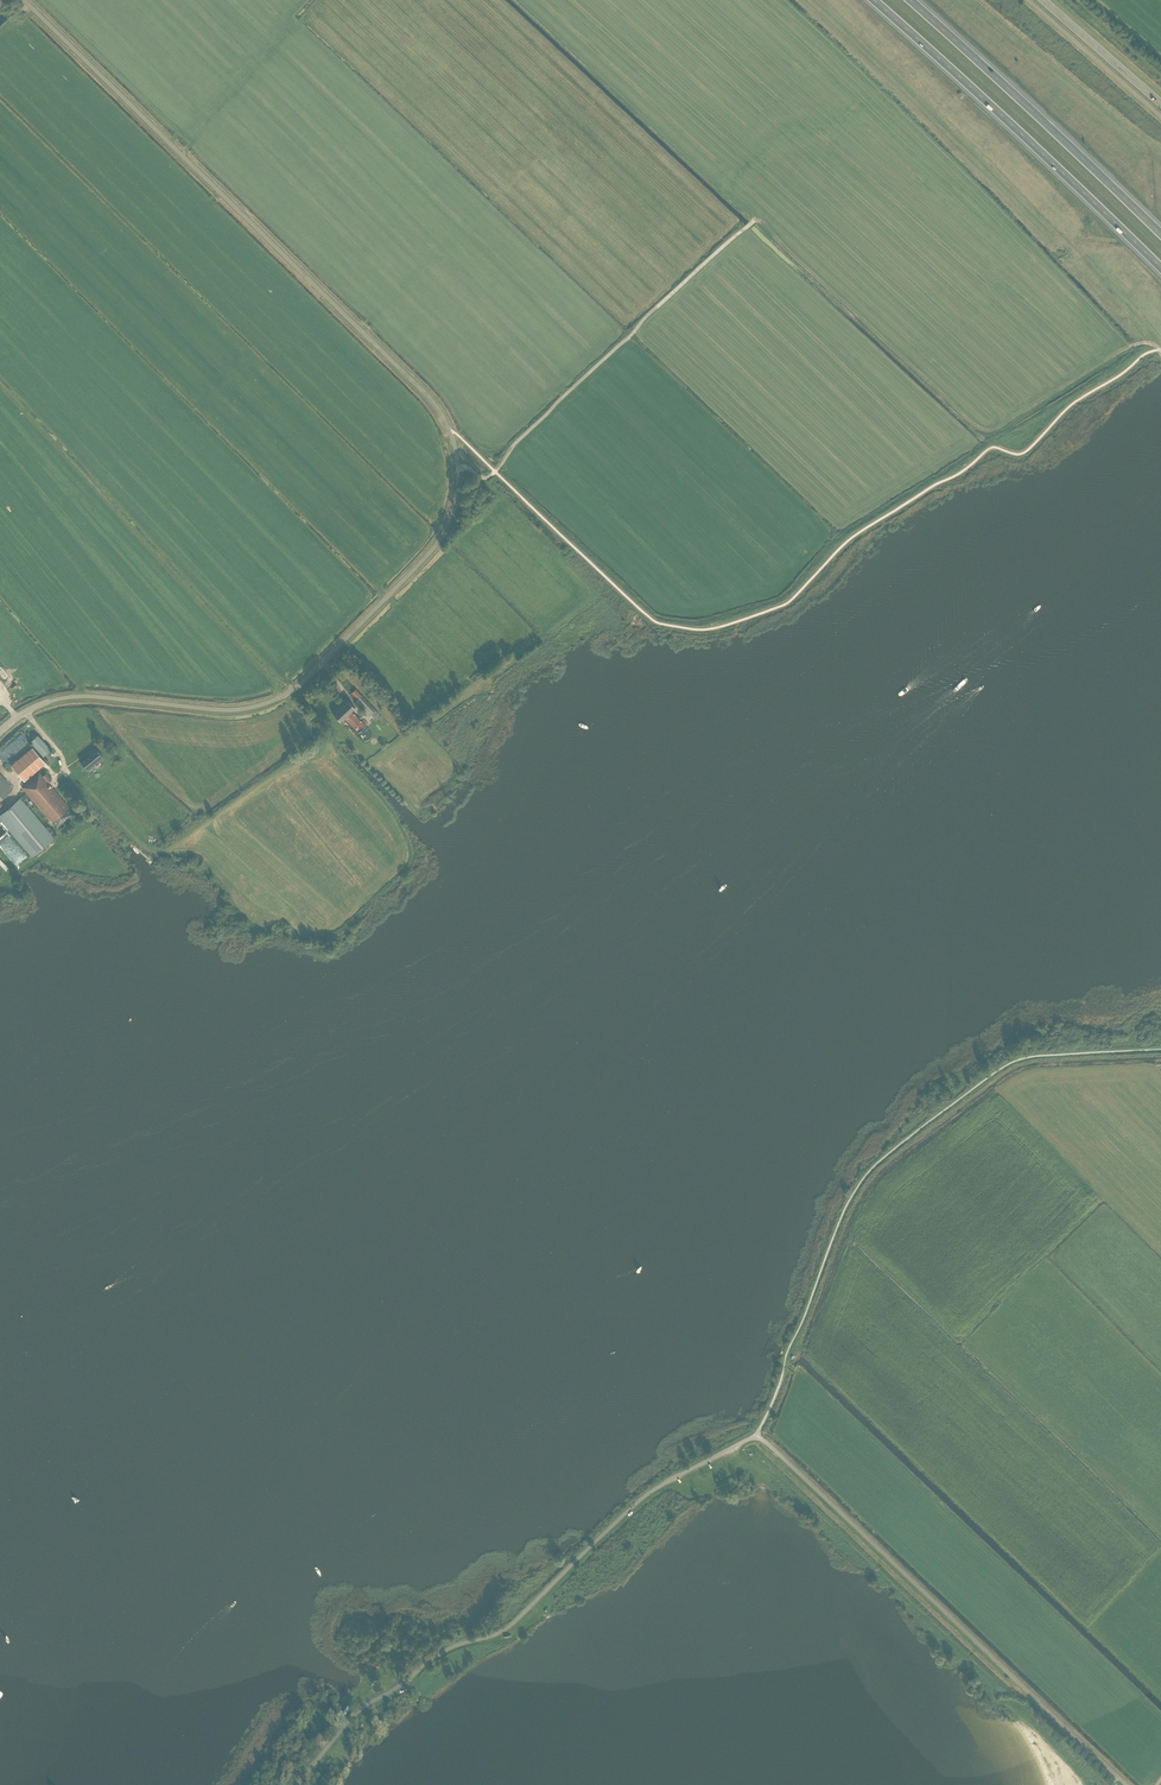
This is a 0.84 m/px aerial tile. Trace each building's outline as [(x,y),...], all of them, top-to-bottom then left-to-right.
[(375,710),(356,689),(352,693),(358,699),(355,702),(369,716),(371,714),(374,718),(379,713),(375,710)] [(355,708),(346,698),(332,711),(341,721),(344,717),(366,740),(371,735),(364,727),(365,726),(351,711),(355,708)] [(44,756),(50,763),(55,758),(49,752),(51,749),(38,735),(30,742),(44,756)] [(45,762),(38,754),(32,747),(11,766),(24,781),(45,762)] [(88,770),(104,757),(96,748),(92,751),(93,753),(81,761),(82,762),(81,763),(86,770),(87,769),(88,770)] [(51,820),(67,806),(48,783),(51,780),(46,773),(42,776),(40,773),(22,787),(26,793),(29,796),(49,821),(51,820)] [(13,789),(0,774),(0,799),(13,789)] [(26,793),(0,815),(0,820),(31,857),(54,838),(23,801),(29,796),(26,793)] [(68,808),(67,806),(51,820),(57,827),(72,814),(68,808)] [(10,868),(0,859),(0,866),(6,872),(10,868)]
